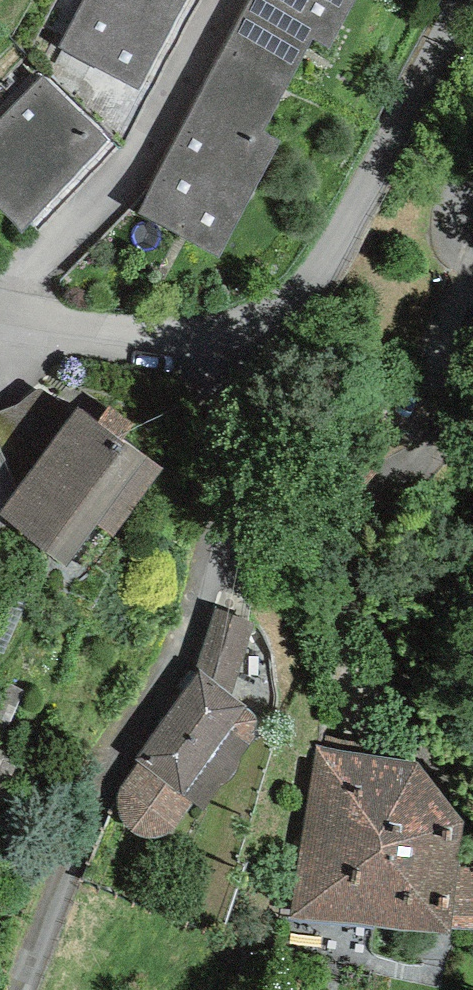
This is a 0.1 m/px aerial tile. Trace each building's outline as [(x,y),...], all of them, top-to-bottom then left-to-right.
[(185,0),(85,0),(59,48),(137,90),(185,0)] [(225,47),(289,81),(313,40),(330,49),(357,0),(250,0),(225,47)] [(262,132),(289,81),(225,47),(136,214),(218,257),(280,142),(262,132)] [(0,121),(0,208),(22,230),(95,156),(112,139),(46,75),(0,121)] [(98,421),(126,442),(137,427),(109,406),(98,421)] [(0,512),(0,514),(67,565),(98,524),(114,536),(164,471),(126,442),(98,421),(80,407),(0,512)] [(253,623),(213,610),(196,669),(199,670),(232,696),(253,623)] [(232,696),(199,670),(134,760),(140,763),(134,770),(126,780),(121,792),(120,801),(120,815),(123,824),(130,834),(135,837),(145,839),(157,839),(166,837),(173,834),(195,804),(204,812),(255,737),(257,728),(256,719),(249,709),(232,696)] [(416,762),(318,746),(293,919),(451,932),(452,925),(459,867),(465,824),(416,762)] [(459,867),(452,925),(472,927),(472,873),(459,867)]
